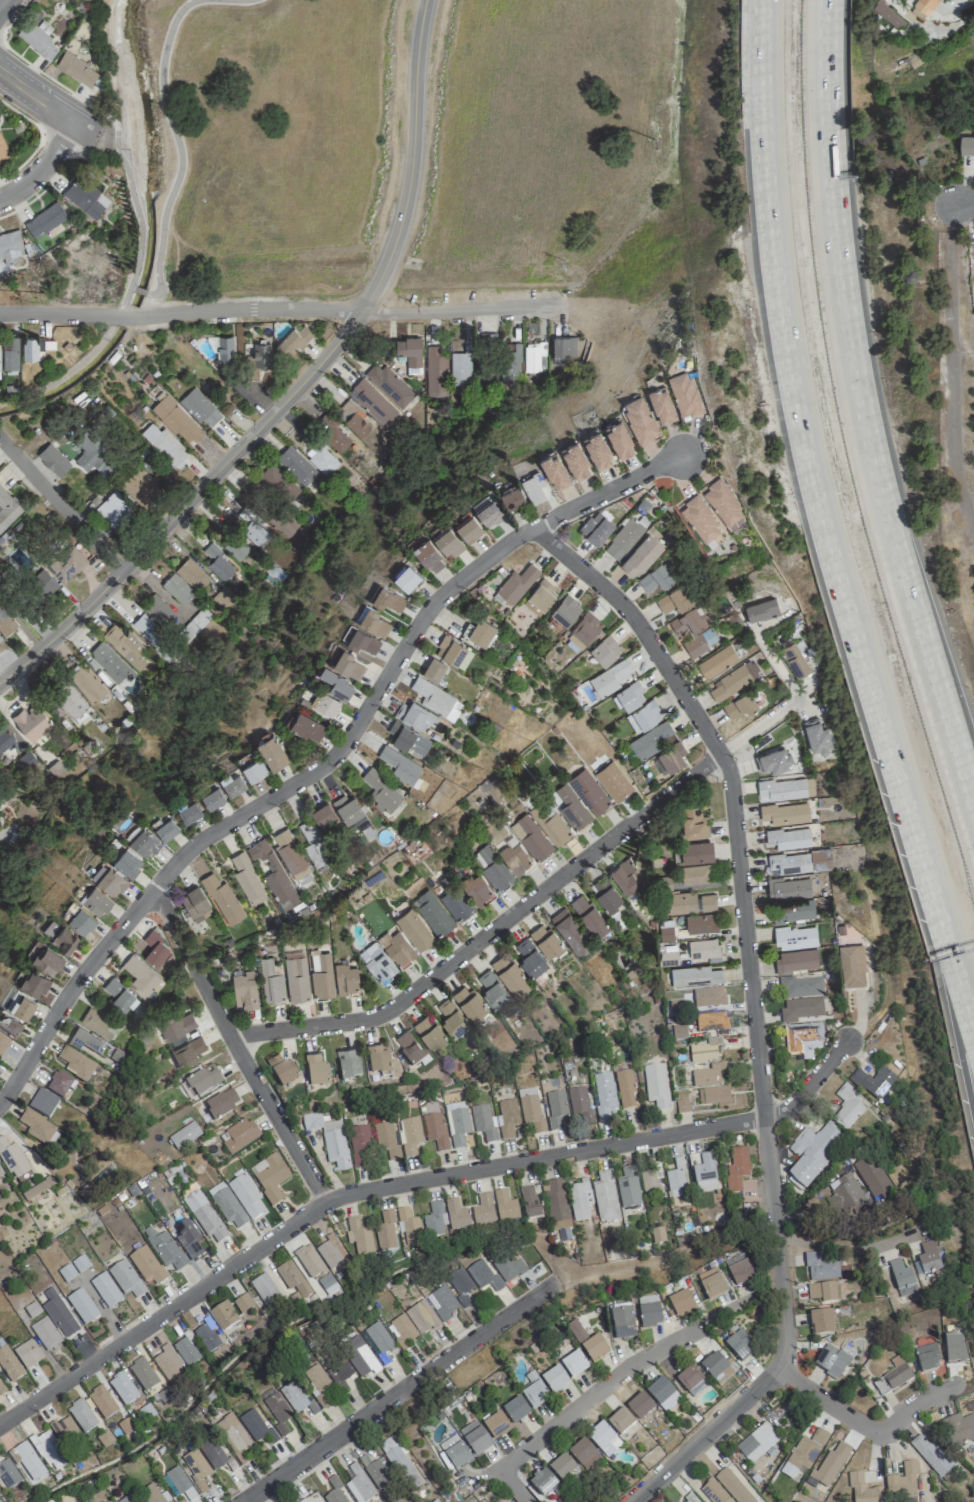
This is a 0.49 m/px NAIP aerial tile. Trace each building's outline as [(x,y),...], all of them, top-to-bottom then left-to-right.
[(908,19),(879,0),(876,0),(871,9),(901,29),(908,19)] [(912,4),(927,15),(938,0),(915,0),(912,4)] [(52,28),(42,20),(35,29),(28,24),(18,37),(49,61),(59,48),(46,37),(52,28)] [(99,71),(63,51),(54,68),(90,87),(99,71)] [(0,133),(0,161),(10,157),(0,133)] [(973,154),(973,135),(960,135),(959,154),(973,154)] [(99,192),(102,188),(80,170),(61,194),(94,220),(110,200),(99,192)] [(60,230),(56,225),(68,216),(56,200),(23,224),(33,237),(43,230),(49,238),(60,230)] [(3,259),(4,262),(24,257),(18,230),(0,234),(0,259),(3,259)] [(296,332),(291,328),(277,344),(287,353),(295,344),(300,350),(314,334),(303,325),(296,332)] [(217,336),(218,361),(234,361),(233,336),(217,336)] [(18,338),(3,337),(2,369),(18,370),(18,338)] [(575,338),(552,337),(552,363),(575,363),(575,338)] [(37,360),(38,338),(22,338),(22,360),(37,360)] [(269,343),(250,344),(251,379),(257,379),(256,369),(270,369),(269,343)] [(546,343),(538,343),(538,348),(525,347),(524,379),(538,379),(538,371),(545,371),(546,343)] [(520,344),(503,344),(502,384),(520,384),(520,344)] [(447,396),(447,354),(442,354),(441,346),(425,346),(426,396),(447,396)] [(471,353),(450,353),(451,389),(471,388),(471,353)] [(401,410),(415,395),(377,360),(363,375),(401,410)] [(501,385),(500,371),(491,371),(491,362),(475,362),(476,388),(519,388),(519,385),(501,385)] [(703,405),(689,363),(667,371),(680,413),(703,405)] [(384,428),(398,412),(362,377),(347,393),(384,428)] [(675,415),(667,380),(649,384),(657,419),(675,415)] [(210,426),(222,415),(194,386),(178,401),(199,423),(203,419),(210,426)] [(659,429),(642,389),(620,398),(638,438),(659,429)] [(188,447),(204,432),(166,393),(151,408),(188,447)] [(340,420),(360,439),(371,427),(363,419),(366,416),(348,399),(339,408),(346,414),(340,420)] [(603,423),(619,455),(635,447),(620,415),(603,423)] [(164,427),(159,431),(151,423),(140,432),(173,468),(189,454),(164,427)] [(335,426),(323,439),(339,454),(351,441),(335,426)] [(613,459),(599,427),(582,434),(597,466),(613,459)] [(87,472),(92,466),(104,476),(120,458),(86,429),(75,442),(84,450),(74,461),(87,472)] [(573,478),(590,471),(578,438),(561,444),(573,478)] [(58,478),(71,465),(50,442),(36,455),(58,478)] [(321,443),(307,457),(326,477),(340,463),(321,443)] [(305,487),(318,473),(289,446),(275,459),(305,487)] [(553,488),(570,481),(558,448),(540,455),(553,488)] [(300,491),(271,463),(258,476),(288,504),(300,491)] [(121,486),(140,506),(160,488),(142,467),(121,486)] [(540,484),(545,481),(538,468),(519,477),(531,502),(545,495),(540,484)] [(746,509),(718,472),(699,486),(727,523),(746,509)] [(507,509),(526,500),(517,482),(498,492),(507,509)] [(1,508),(0,509),(0,531),(23,509),(0,485),(0,507),(1,508)] [(112,528),(132,508),(114,489),(94,508),(112,528)] [(722,525),(695,490),(677,504),(705,539),(722,525)] [(486,527),(504,516),(489,493),(472,503),(486,527)] [(266,520),(284,539),(300,525),(281,505),(266,520)] [(578,532),(598,546),(615,523),(595,508),(578,532)] [(454,524),(467,542),(484,530),(470,512),(454,524)] [(602,548),(616,561),(646,528),(632,515),(602,548)] [(257,548),(270,536),(253,518),(240,529),(257,548)] [(432,534),(450,558),(465,547),(447,523),(432,534)] [(228,542),(223,547),(238,562),(249,550),(225,527),(219,534),(228,542)] [(635,578),(664,547),(648,533),(619,564),(635,578)] [(444,563),(439,557),(442,554),(426,535),(411,546),(432,572),(444,563)] [(209,557),(204,564),(224,582),(235,569),(221,557),(224,553),(211,542),(202,551),(209,557)] [(65,585),(88,560),(70,544),(47,568),(65,585)] [(174,570),(194,591),(208,578),(189,557),(174,570)] [(408,591),(422,576),(406,561),(391,576),(408,591)] [(518,575),(514,571),(495,591),(510,605),(541,572),(530,562),(518,575)] [(673,581),(663,563),(637,579),(645,593),(660,585),(662,588),(673,581)] [(30,607),(58,591),(46,569),(24,582),(32,597),(26,600),(30,607)] [(184,608),(196,595),(173,573),(161,586),(184,608)] [(537,616),(558,590),(543,578),(522,603),(537,616)] [(407,598),(378,581),(369,596),(398,613),(407,598)] [(663,614),(675,607),(679,613),(692,604),(681,585),(655,601),(663,614)] [(141,607),(164,628),(176,615),(153,594),(141,607)] [(549,614),(567,628),(582,607),(565,594),(549,614)] [(746,622),(780,613),(775,597),(741,606),(746,622)] [(16,627),(0,604),(0,635),(2,637),(16,627)] [(384,636),(392,624),(376,614),(379,610),(368,604),(358,620),(384,636)] [(179,630),(189,640),(214,617),(204,606),(179,630)] [(689,657),(717,643),(698,606),(668,622),(676,636),(691,629),(695,636),(682,642),(689,657)] [(169,663),(182,650),(142,613),(130,626),(169,663)] [(581,651),(603,627),(587,613),(565,636),(581,651)] [(495,624),(476,616),(467,638),(486,646),(495,624)] [(145,650),(115,622),(101,636),(138,672),(146,663),(139,656),(145,650)] [(373,655),(381,640),(355,625),(346,640),(373,655)] [(463,669),(473,650),(444,634),(434,653),(463,669)] [(603,667),(622,651),(608,634),(589,650),(603,667)] [(136,674),(101,640),(87,655),(123,688),(136,674)] [(810,673),(795,641),(780,648),(794,680),(810,673)] [(738,658),(729,644),(696,665),(705,679),(738,658)] [(420,673),(435,682),(447,664),(432,655),(420,673)] [(600,700),(625,685),(621,679),(634,671),(627,657),(588,680),(600,700)] [(716,703),(759,677),(749,662),(706,688),(716,703)] [(107,693),(82,663),(67,675),(92,705),(107,693)] [(327,690),(346,699),(355,681),(321,666),(317,673),(332,680),(327,690)] [(459,710),(454,707),(459,699),(417,675),(409,688),(423,696),(420,703),(452,721),(459,710)] [(623,714),(647,699),(635,681),(612,695),(623,714)] [(83,711),(89,706),(69,683),(53,698),(77,725),(87,715),(83,711)] [(309,704),(332,716),(341,700),(318,688),(309,704)] [(745,714),(757,709),(750,692),(722,705),(729,720),(744,712),(745,714)] [(439,715),(405,699),(395,719),(430,735),(439,715)] [(663,718),(652,699),(625,716),(636,735),(663,718)] [(11,718),(31,743),(53,725),(35,703),(25,711),(22,708),(11,718)] [(286,723),(316,741),(326,725),(296,707),(286,723)] [(821,729),(818,718),(802,722),(812,754),(832,748),(826,727),(821,729)] [(422,759),(432,741),(395,720),(385,738),(422,759)] [(674,733),(666,720),(628,743),(639,762),(661,749),(657,743),(674,733)] [(5,727),(0,729),(0,752),(15,743),(5,727)] [(272,770),(289,760),(273,732),(256,742),(272,770)] [(681,756),(686,753),(679,741),(651,758),(662,776),(685,762),(681,756)] [(376,758),(394,766),(390,775),(412,785),(422,764),(382,746),(376,758)] [(792,766),(786,747),(755,757),(761,776),(792,766)] [(254,759),(251,753),(238,761),(249,782),(268,773),(259,756),(254,759)] [(593,771),(613,803),(633,790),(613,759),(593,771)] [(368,793),(376,800),(374,803),(388,814),(404,795),(369,766),(360,777),(372,788),(368,793)] [(567,780),(593,817),(611,805),(585,768),(567,780)] [(238,772),(231,776),(228,771),(218,777),(229,796),(247,786),(238,772)] [(757,781),(758,801),(814,798),(813,778),(757,781)] [(528,811),(555,848),(574,834),(572,832),(592,818),(566,783),(528,811)] [(200,794),(208,809),(226,798),(217,784),(200,794)] [(346,799),(344,794),(333,799),(344,823),(363,814),(354,795),(346,799)] [(202,813),(194,798),(176,809),(185,823),(202,813)] [(320,828),(337,819),(328,801),(310,810),(320,828)] [(809,823),(808,804),(760,806),(760,820),(771,820),(771,825),(809,823)] [(681,808),(682,838),(708,837),(708,817),(701,818),(701,807),(681,808)] [(554,849),(525,813),(508,827),(537,863),(554,849)] [(179,830),(171,816),(153,826),(162,840),(179,830)] [(304,845),(313,866),(331,858),(313,818),(298,825),(307,843),(304,845)] [(160,843),(141,826),(127,841),(146,859),(160,843)] [(287,827),(270,837),(294,879),(311,869),(287,827)] [(766,843),(775,843),(776,849),(811,848),(810,828),(765,830),(766,843)] [(300,899),(264,837),(245,848),(253,860),(260,855),(269,871),(262,875),(282,910),(300,899)] [(681,862),(713,861),(712,841),(681,843),(681,862)] [(533,864),(517,843),(510,849),(507,845),(497,852),(515,876),(533,864)] [(144,862),(124,846),(111,863),(130,879),(144,862)] [(237,871),(233,873),(250,905),(267,896),(243,850),(229,857),(237,871)] [(832,871),(831,852),(768,854),(769,874),(832,871)] [(623,894),(639,885),(631,871),(635,868),(629,857),(608,869),(623,894)] [(115,898),(128,882),(102,861),(90,877),(115,898)] [(681,867),(682,885),(713,883),(712,865),(681,867)] [(494,896),(478,872),(461,883),(477,908),(494,896)] [(227,881),(219,885),(213,873),(201,878),(224,926),(244,917),(227,881)] [(589,884),(605,912),(623,903),(606,874),(589,884)] [(439,898),(458,923),(474,910),(448,875),(439,882),(446,892),(439,898)] [(768,880),(769,899),(811,897),(810,878),(768,880)] [(100,916),(113,899),(92,884),(79,901),(100,916)] [(192,923),(211,915),(199,886),(180,894),(192,923)] [(411,902),(438,938),(455,925),(428,889),(411,902)] [(665,895),(666,914),(716,912),(715,893),(665,895)] [(593,937),(608,929),(591,899),(586,903),(581,894),(571,900),(593,937)] [(815,920),(814,901),(772,903),(772,922),(815,920)] [(82,936),(97,921),(81,905),(66,921),(82,936)] [(590,942),(565,906),(550,917),(574,953),(590,942)] [(395,918),(416,953),(434,942),(413,907),(395,918)] [(686,915),(687,933),(717,932),(716,914),(686,915)] [(563,947),(544,921),(529,932),(548,958),(563,947)] [(51,942),(69,953),(79,935),(61,925),(51,942)] [(775,929),(776,950),(817,948),(816,927),(775,929)] [(390,937),(386,932),(376,939),(401,968),(417,954),(397,930),(390,937)] [(172,949),(150,931),(142,941),(151,948),(143,957),(157,968),(172,949)] [(514,945),(522,955),(518,959),(532,977),(548,964),(526,936),(514,945)] [(688,942),(690,959),(720,955),(717,938),(688,942)] [(379,985),(397,973),(376,941),(358,952),(379,985)] [(64,958),(44,943),(31,960),(52,975),(64,958)] [(863,945),(841,946),(843,989),(865,988),(863,945)] [(330,952),(320,953),(319,949),(309,950),(314,998),(334,996),(330,952)] [(818,966),(816,949),(774,955),(776,971),(818,966)] [(490,963),(515,996),(530,985),(505,951),(490,963)] [(134,978),(130,983),(146,996),(161,979),(132,953),(120,966),(134,978)] [(307,956),(285,958),(288,1001),(309,1000),(307,956)] [(261,958),(262,1003),(284,1002),(283,964),(272,965),(272,957),(261,958)] [(334,965),(336,996),(359,995),(357,964),(334,965)] [(50,979),(30,966),(18,985),(39,998),(50,979)] [(670,968),(671,988),(723,985),(723,969),(710,970),(710,967),(670,968)] [(480,992),(494,1009),(511,995),(488,968),(477,978),(485,988),(480,992)] [(253,971),(230,975),(236,1009),(258,1006),(253,971)] [(778,977),(781,1000),(823,995),(821,976),(794,979),(793,975),(778,977)] [(101,989),(126,1012),(138,999),(113,976),(101,989)] [(451,994),(470,1020),(486,1009),(466,983),(451,994)] [(694,1007),(724,1006),(723,988),(693,990),(694,1007)] [(36,1001),(16,990),(6,1008),(27,1018),(36,1001)] [(468,1027),(451,996),(437,1004),(444,1017),(441,1019),(451,1036),(468,1027)] [(781,1001),(782,1024),(796,1023),(796,1018),(823,1017),(822,999),(781,1001)] [(670,1001),(670,1014),(683,1014),(682,1000),(670,1001)] [(80,1021),(109,1038),(118,1023),(89,1006),(80,1021)] [(0,1008),(0,1032),(13,1039),(23,1022),(0,1008)] [(197,1027),(190,1012),(176,1019),(174,1015),(156,1023),(165,1042),(197,1027)] [(447,1039),(429,1012),(412,1024),(430,1051),(447,1039)] [(695,1015),(697,1033),(727,1029),(725,1012),(695,1015)] [(785,1056),(802,1055),(802,1050),(822,1049),(821,1024),(784,1025),(785,1056)] [(673,1039),(686,1039),(685,1025),(672,1026),(673,1039)] [(79,1050),(80,1046),(99,1054),(106,1040),(75,1026),(66,1045),(79,1050)] [(398,1052),(411,1069),(428,1056),(406,1028),(393,1038),(402,1049),(398,1052)] [(10,1043),(0,1037),(0,1059),(10,1043)] [(197,1062),(194,1054),(206,1049),(201,1037),(168,1050),(176,1070),(197,1062)] [(706,1039),(707,1045),(689,1046),(690,1062),(717,1061),(716,1046),(722,1046),(721,1038),(706,1039)] [(370,1075),(380,1074),(381,1078),(390,1076),(391,1079),(400,1078),(397,1061),(390,1062),(388,1049),(382,1049),(381,1042),(366,1044),(370,1075)] [(95,1065),(64,1046),(56,1058),(67,1065),(64,1070),(85,1083),(95,1065)] [(361,1078),(356,1046),(336,1050),(341,1081),(361,1078)] [(279,1088),(298,1079),(290,1061),(284,1064),(278,1052),(265,1058),(279,1088)] [(320,1065),(320,1052),(306,1052),(307,1087),(329,1086),(328,1064),(320,1065)] [(643,1065),(646,1102),(654,1101),(655,1111),(669,1109),(664,1063),(643,1065)] [(709,1064),(709,1070),(692,1071),(692,1086),(719,1085),(718,1070),(724,1070),(723,1063),(709,1064)] [(193,1096),(222,1084),(214,1065),(185,1077),(193,1096)] [(848,1079),(877,1102),(896,1077),(881,1066),(871,1079),(856,1068),(848,1079)] [(621,1110),(634,1107),(632,1094),(636,1093),(631,1069),(613,1072),(621,1110)] [(45,1089),(64,1099),(74,1081),(56,1071),(45,1089)] [(611,1072),(591,1075),(597,1121),(610,1120),(609,1112),(616,1111),(611,1072)] [(867,1106),(843,1084),(834,1094),(844,1103),(830,1118),(845,1131),(867,1106)] [(567,1088),(570,1115),(577,1115),(578,1125),(591,1124),(587,1086),(567,1088)] [(536,1087),(516,1090),(522,1123),(530,1122),(532,1134),(543,1132),(536,1087)] [(240,1104),(231,1088),(201,1105),(209,1121),(240,1104)] [(699,1104),(729,1103),(728,1088),(698,1089),(699,1104)] [(58,1100),(37,1089),(28,1108),(49,1119),(58,1100)] [(568,1115),(563,1090),(544,1093),(551,1131),(562,1129),(559,1117),(568,1115)] [(470,1107),(474,1133),(483,1132),(485,1143),(499,1141),(498,1140),(513,1138),(511,1127),(519,1126),(515,1099),(497,1102),(499,1116),(489,1118),(488,1104),(470,1107)] [(688,1100),(676,1100),(676,1113),(688,1113),(688,1100)] [(464,1147),(463,1135),(469,1134),(465,1102),(445,1104),(450,1149),(464,1147)] [(46,1144),(55,1127),(23,1110),(14,1128),(46,1144)] [(349,1169),(341,1120),(322,1124),(320,1112),(300,1115),(303,1132),(320,1129),(327,1163),(334,1162),(336,1172),(349,1169)] [(446,1151),(442,1113),(422,1115),(425,1141),(435,1140),(436,1152),(446,1151)] [(230,1156),(259,1136),(246,1117),(217,1136),(230,1156)] [(405,1158),(417,1156),(414,1144),(423,1143),(418,1117),(398,1120),(405,1158)] [(167,1138),(176,1152),(201,1135),(192,1121),(167,1138)] [(815,1136),(803,1127),(787,1149),(799,1158),(786,1175),(805,1189),(845,1135),(826,1121),(815,1136)] [(387,1161),(397,1160),(393,1122),(374,1124),(376,1151),(386,1150),(387,1161)] [(372,1165),(368,1125),(348,1127),(352,1167),(372,1165)] [(8,1147),(2,1136),(0,1137),(0,1159),(12,1180),(29,1171),(14,1143),(8,1147)] [(740,1177),(749,1176),(747,1147),(730,1148),(731,1165),(725,1165),(727,1193),(741,1192),(740,1177)] [(271,1206),(283,1198),(276,1186),(290,1177),(274,1152),(247,1169),(271,1206)] [(712,1152),(699,1153),(700,1166),(692,1167),(695,1192),(716,1190),(712,1152)] [(852,1164),(872,1199),(879,1194),(882,1199),(894,1192),(871,1153),(852,1164)] [(665,1172),(670,1198),(686,1195),(679,1157),(673,1158),(675,1170),(665,1172)] [(633,1165),(620,1167),(622,1179),(615,1181),(621,1209),(641,1205),(633,1165)] [(619,1219),(610,1169),(595,1172),(597,1182),(590,1183),(598,1223),(619,1219)] [(638,1173),(644,1196),(659,1192),(653,1169),(638,1173)] [(226,1184),(249,1221),(264,1212),(257,1201),(261,1199),(244,1172),(226,1184)] [(829,1183),(851,1225),(872,1214),(850,1172),(829,1183)] [(587,1209),(592,1208),(588,1177),(579,1179),(580,1184),(568,1186),(572,1222),(588,1219),(587,1209)] [(547,1190),(544,1190),(549,1228),(569,1226),(563,1179),(546,1181),(547,1190)] [(235,1229),(246,1223),(224,1181),(207,1190),(225,1224),(231,1221),(235,1229)] [(211,1246),(227,1236),(195,1185),(180,1195),(211,1246)] [(534,1199),(532,1186),(520,1187),(523,1219),(541,1217),(539,1199),(534,1199)] [(518,1218),(516,1200),(507,1200),(506,1189),(493,1191),(496,1220),(518,1218)] [(473,1225),(494,1223),(490,1192),(476,1193),(478,1206),(471,1207),(473,1225)] [(448,1230),(470,1228),(468,1209),(458,1210),(457,1198),(445,1199),(448,1230)] [(422,1217),(425,1238),(445,1235),(440,1201),(428,1203),(430,1215),(422,1217)] [(420,1218),(410,1219),(409,1207),(396,1209),(398,1231),(404,1230),(405,1246),(422,1244),(420,1218)] [(379,1211),(381,1225),(375,1225),(377,1251),(396,1249),(392,1210),(379,1211)] [(374,1253),(369,1226),(361,1228),(358,1215),(344,1218),(348,1243),(353,1242),(356,1256),(374,1253)] [(200,1238),(187,1218),(170,1229),(190,1260),(201,1253),(193,1242),(200,1238)] [(166,1230),(156,1236),(150,1226),(141,1231),(163,1268),(171,1264),(175,1271),(186,1264),(166,1230)] [(664,1242),(663,1228),(651,1229),(652,1243),(664,1242)] [(346,1259),(330,1233),(324,1237),(326,1241),(314,1249),(328,1271),(346,1259)] [(916,1257),(922,1274),(941,1267),(932,1239),(919,1243),(923,1255),(916,1257)] [(296,1251),(322,1297),(336,1288),(310,1242),(296,1251)] [(143,1281),(151,1277),(155,1284),(165,1278),(145,1243),(127,1253),(143,1281)] [(505,1283),(524,1270),(509,1248),(490,1262),(505,1283)] [(805,1252),(807,1280),(839,1278),(837,1259),(821,1261),(820,1251),(805,1252)] [(753,1281),(744,1255),(724,1262),(733,1288),(753,1281)] [(465,1268),(478,1289),(489,1283),(495,1292),(502,1288),(482,1257),(465,1268)] [(129,1291),(134,1299),(146,1291),(123,1258),(106,1271),(123,1295),(129,1291)] [(898,1296),(916,1291),(909,1267),(903,1269),(900,1258),(888,1261),(898,1296)] [(290,1293),(296,1303),(311,1293),(290,1259),(274,1269),(289,1293),(290,1293)] [(76,1275),(69,1263),(57,1271),(65,1282),(76,1275)] [(464,1294),(474,1288),(461,1267),(445,1277),(464,1308),(470,1304),(464,1294)] [(706,1302),(726,1294),(716,1269),(696,1277),(706,1302)] [(89,1281),(107,1309),(122,1299),(104,1271),(89,1281)] [(282,1301),(264,1273),(249,1282),(266,1311),(282,1301)] [(807,1284),(807,1300),(817,1299),(817,1303),(836,1302),(835,1283),(807,1284)] [(443,1324),(450,1319),(447,1315),(458,1307),(443,1284),(425,1297),(443,1324)] [(674,1318),(694,1311),(684,1285),(665,1293),(674,1318)] [(41,1305),(63,1339),(78,1330),(51,1287),(42,1292),(47,1301),(41,1305)] [(65,1297),(83,1325),(99,1316),(80,1287),(65,1297)] [(232,1302),(240,1314),(254,1305),(245,1293),(232,1302)] [(640,1329),(661,1326),(657,1297),(637,1299),(640,1329)] [(418,1335),(438,1324),(424,1299),(404,1310),(418,1335)] [(238,1321),(226,1300),(208,1311),(220,1331),(238,1321)] [(29,1318),(40,1312),(35,1301),(23,1307),(29,1318)] [(634,1338),(631,1306),(610,1308),(613,1340),(634,1338)] [(810,1335),(833,1334),(832,1311),(809,1312),(810,1335)] [(399,1349),(418,1339),(405,1314),(386,1324),(399,1349)] [(44,1352),(61,1344),(47,1316),(30,1324),(44,1352)] [(206,1353),(220,1344),(211,1330),(215,1327),(209,1318),(191,1330),(206,1353)] [(379,1355),(393,1345),(377,1321),(363,1330),(379,1355)] [(609,1352),(597,1335),(588,1341),(575,1321),(565,1327),(590,1364),(609,1352)] [(740,1362),(756,1348),(739,1329),(723,1344),(740,1362)] [(185,1367),(200,1359),(191,1343),(194,1341),(189,1333),(171,1343),(185,1367)] [(379,1367),(357,1334),(345,1343),(349,1349),(343,1353),(361,1379),(379,1367)] [(943,1340),(947,1367),(966,1364),(962,1337),(943,1340)] [(24,1370),(43,1358),(30,1338),(12,1350),(24,1370)] [(158,1348),(161,1353),(152,1359),(165,1380),(184,1368),(168,1342),(158,1348)] [(838,1381),(854,1354),(843,1347),(840,1353),(826,1344),(813,1366),(838,1381)] [(5,1346),(0,1349),(0,1369),(10,1383),(25,1373),(5,1346)] [(913,1352),(920,1375),(941,1369),(934,1346),(913,1352)] [(588,1368),(578,1351),(560,1362),(570,1379),(588,1368)] [(729,1367),(714,1351),(699,1365),(713,1381),(729,1367)] [(353,1374),(341,1352),(322,1362),(339,1395),(349,1390),(343,1380),(353,1374)] [(127,1367),(144,1392),(159,1382),(141,1356),(127,1367)] [(881,1399),(912,1379),(898,1357),(890,1363),(895,1371),(872,1385),(881,1399)] [(328,1405),(322,1394),(332,1388),(318,1363),(301,1373),(321,1409),(328,1405)] [(707,1385),(691,1365),(674,1379),(690,1399),(707,1385)] [(540,1378),(551,1395),(569,1383),(558,1366),(540,1378)] [(138,1398),(123,1371),(107,1380),(122,1406),(138,1398)] [(548,1400),(534,1372),(525,1376),(530,1387),(521,1392),(530,1410),(548,1400)] [(679,1397),(660,1376),(645,1391),(663,1411),(679,1397)] [(278,1390),(294,1415),(306,1407),(312,1415),(318,1411),(310,1399),(307,1401),(293,1380),(278,1390)] [(102,1420),(117,1411),(102,1384),(86,1393),(102,1420)] [(281,1438),(288,1433),(281,1423),(292,1415),(272,1387),(258,1396),(278,1423),(273,1426),(281,1438)] [(654,1407),(641,1392),(625,1405),(638,1421),(654,1407)] [(512,1425),(530,1414),(518,1396),(501,1408),(512,1425)] [(67,1405),(80,1434),(96,1426),(83,1398),(67,1405)] [(634,1421),(621,1407),(606,1421),(619,1436),(634,1421)] [(271,1427),(265,1430),(253,1408),(238,1417),(253,1443),(267,1435),(272,1444),(278,1440),(271,1427)] [(511,1430),(498,1411),(481,1424),(494,1442),(511,1430)] [(216,1421),(234,1455),(251,1446),(233,1412),(216,1421)] [(950,1447),(973,1441),(973,1419),(972,1412),(942,1420),(950,1447)] [(80,1437),(68,1416),(50,1426),(62,1447),(80,1437)] [(473,1456),(491,1444),(476,1421),(458,1433),(473,1456)] [(621,1445),(602,1421),(586,1434),(605,1458),(621,1445)] [(779,1438),(763,1421),(735,1448),(750,1465),(779,1438)] [(826,1432),(815,1428),(810,1440),(799,1435),(786,1465),(809,1474),(826,1432)] [(30,1438),(49,1473),(66,1464),(47,1429),(30,1438)] [(921,1433),(908,1445),(939,1479),(952,1467),(921,1433)] [(393,1435),(379,1444),(408,1491),(422,1483),(393,1435)] [(600,1457),(581,1437),(566,1451),(585,1471),(600,1457)] [(212,1470),(226,1462),(212,1438),(198,1446),(212,1470)] [(12,1448),(29,1481),(44,1474),(27,1440),(12,1448)] [(827,1489),(851,1449),(837,1440),(816,1474),(811,1471),(804,1482),(815,1489),(818,1484),(827,1489)] [(454,1471),(472,1460),(461,1443),(443,1453),(454,1471)] [(200,1494),(207,1490),(200,1479),(210,1473),(196,1449),(179,1459),(200,1494)] [(438,1456),(444,1473),(451,1471),(444,1453),(438,1456)] [(559,1481),(576,1469),(564,1453),(547,1465),(559,1481)] [(382,1458),(369,1463),(365,1455),(359,1458),(374,1490),(393,1482),(382,1458)] [(5,1489),(20,1482),(8,1456),(0,1459),(0,1477),(5,1489)] [(902,1462),(902,1476),(885,1477),(886,1498),(917,1496),(914,1462),(902,1462)] [(376,1493),(356,1464),(346,1471),(352,1479),(344,1485),(356,1501),(363,1501),(376,1493)] [(197,1497),(177,1465),(165,1473),(183,1501),(188,1501),(197,1497)] [(540,1501),(552,1492),(556,1497),(563,1491),(544,1467),(528,1481),(537,1493),(535,1495),(540,1501)] [(735,1501),(755,1501),(756,1501),(724,1467),(713,1478),(735,1501)] [(881,1489),(863,1489),(862,1472),(849,1473),(850,1501),(882,1501),(881,1489)] [(338,1489),(341,1487),(334,1474),(326,1480),(332,1490),(322,1496),(326,1501),(347,1501),(338,1489)] [(711,1479),(698,1490),(710,1501),(732,1501),(711,1479)] [(164,1491),(159,1494),(151,1482),(138,1491),(145,1501),(168,1501),(170,1500),(164,1491)] [(689,1492),(682,1499),(685,1501),(699,1501),(689,1492)]
